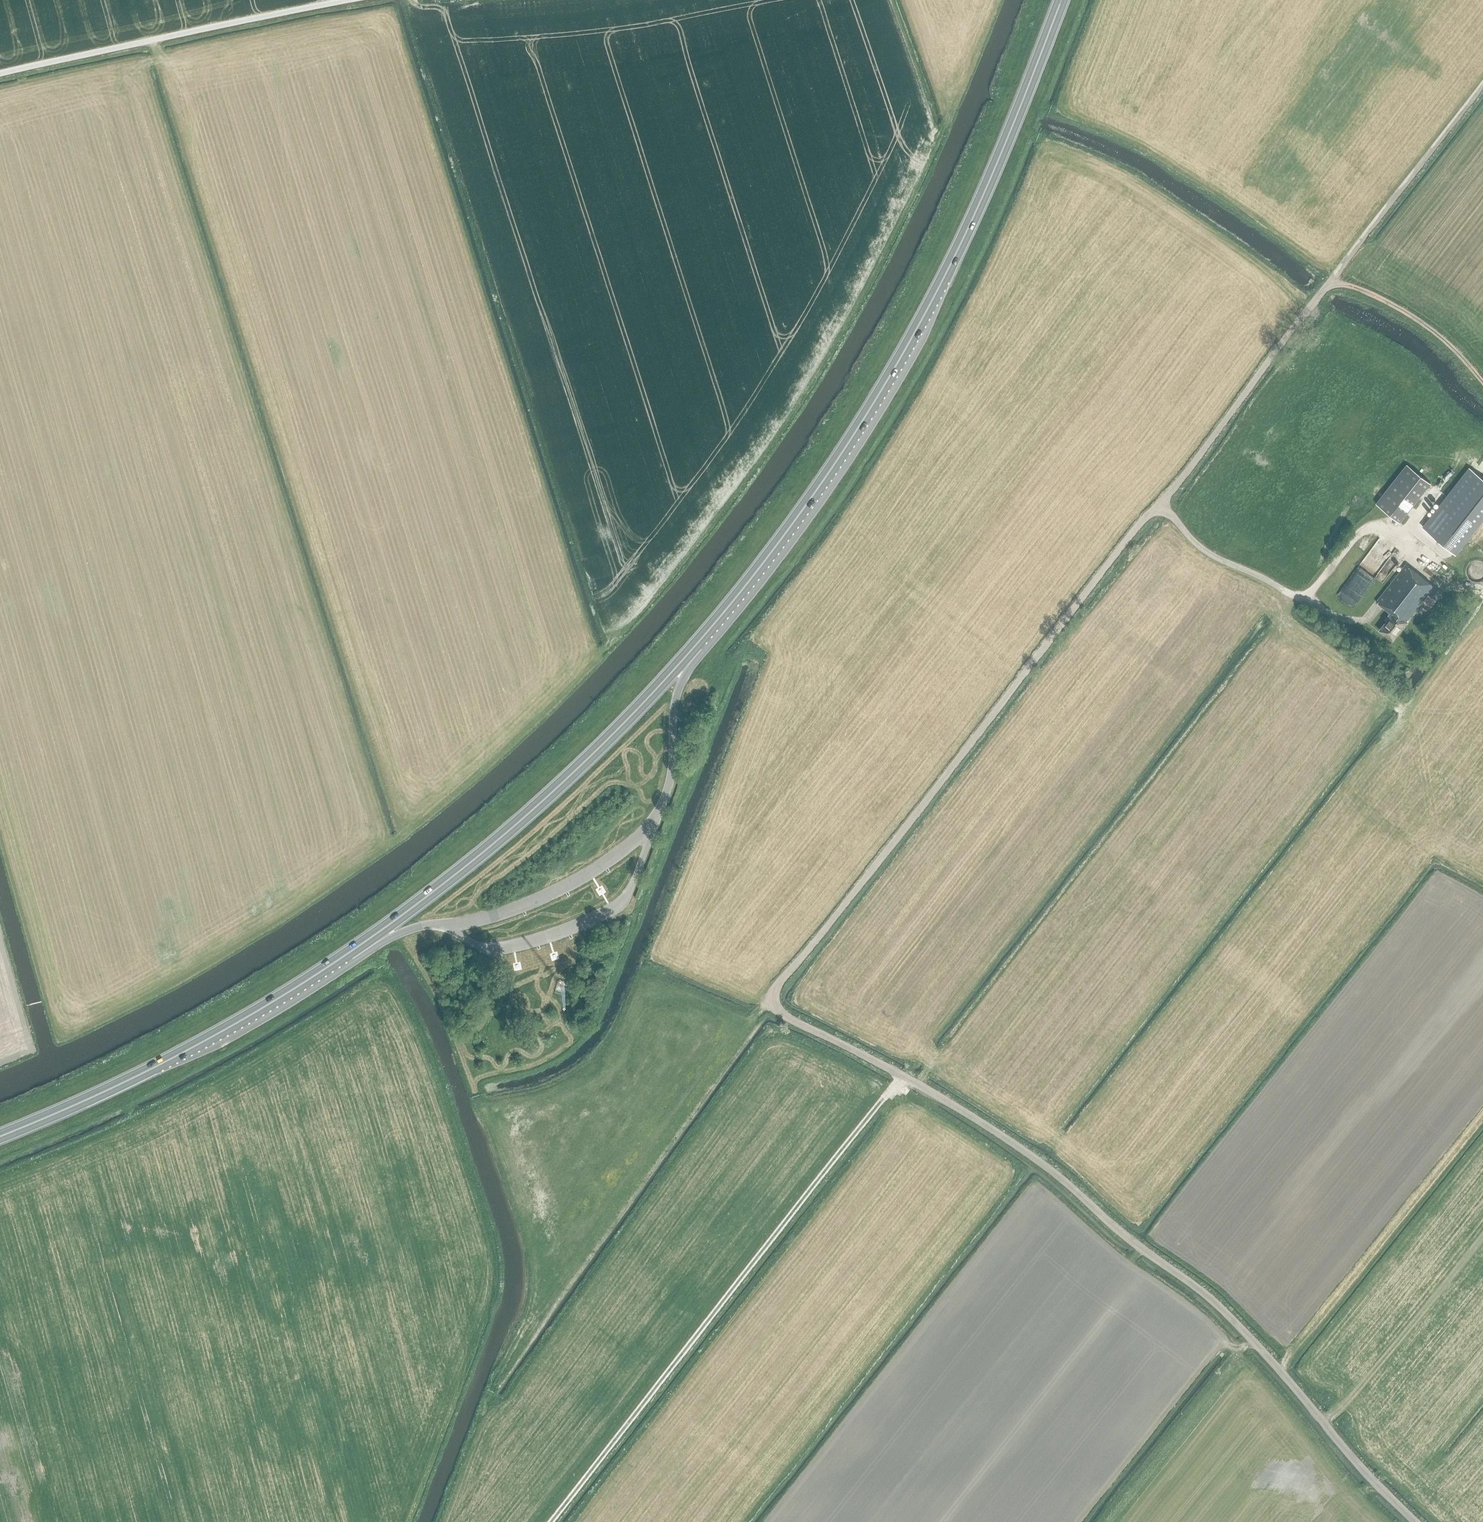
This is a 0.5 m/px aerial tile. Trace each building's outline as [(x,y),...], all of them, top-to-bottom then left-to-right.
[(1431,483),(1407,464),(1376,503),(1400,522),(1431,483)] [(1470,469),(1423,528),(1454,553),(1482,517),(1482,479),(1470,469)] [(1442,593),(1406,565),(1377,602),(1393,615),(1380,630),(1393,640),(1428,595),(1436,601),(1442,593)]
